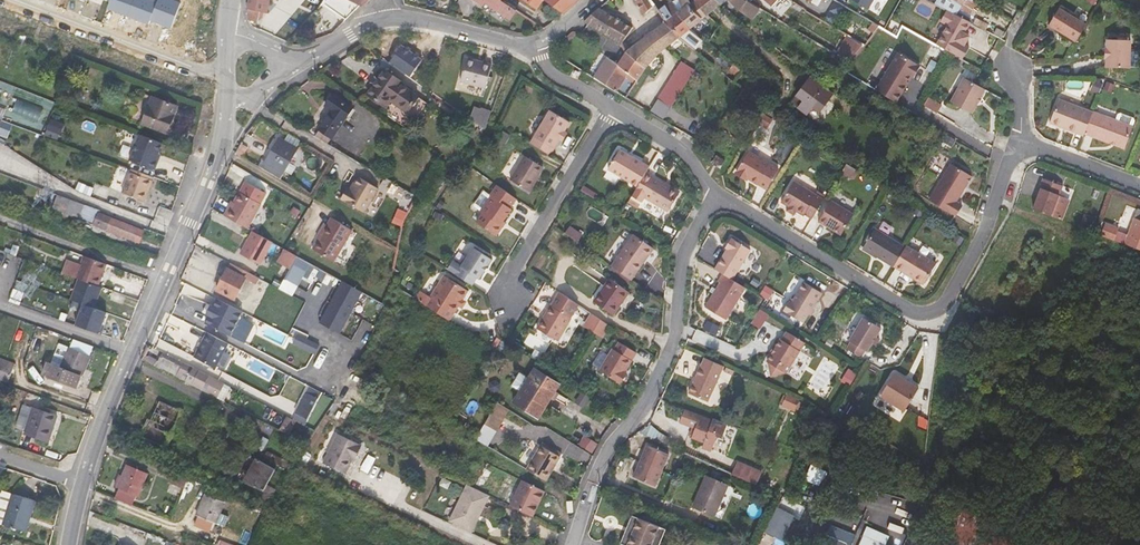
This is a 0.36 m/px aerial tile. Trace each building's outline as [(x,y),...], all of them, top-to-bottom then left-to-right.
[(108,8),(128,16),(134,0),(111,0),(108,8)] [(128,16),(149,24),(151,20),(158,2),(152,0),(134,0),(128,16)] [(151,20),(172,28),(181,3),(173,0),(158,0),(158,2),(151,20)] [(248,8),(248,19),(258,22),(259,17),(260,11),(267,13),(269,0),(249,0),(248,8)] [(329,7),(346,19),(365,0),(334,0),(329,7)] [(482,5),(484,2),(510,19),(516,9),(502,0),(475,0),(482,5)] [(543,0),(523,0),(536,9),(543,0)] [(565,14),(579,0),(546,0),(565,14)] [(644,14),(655,5),(651,0),(636,0),(644,14)] [(692,27),(703,18),(693,10),(689,5),(690,4),(689,0),(678,0),(673,2),(679,14),(692,27)] [(718,0),(694,0),(707,14),(707,15),(721,4),(718,0)] [(740,11),(745,14),(755,20),(763,10),(747,0),(729,0),(740,11)] [(869,9),(875,0),(854,0),(869,9)] [(980,0),(979,0),(937,0),(935,4),(948,11),(957,15),(961,9),(971,15),(980,0)] [(672,1),(658,11),(665,22),(680,38),(692,27),(679,14),(673,2),(672,1)] [(632,27),(599,8),(584,22),(621,44),(632,27)] [(1076,42),(1087,25),(1059,8),(1049,25),(1076,42)] [(965,33),(971,23),(957,15),(948,11),(942,21),(949,25),(937,46),(963,60),(970,48),(965,45),(970,36),(965,33)] [(641,40),(625,52),(646,69),(659,55),(680,38),(665,22),(658,28),(645,37),(641,40)] [(680,38),(684,41),(696,31),(693,29),(692,27),(680,38)] [(582,35),(577,41),(589,51),(594,45),(582,35)] [(839,55),(850,62),(864,44),(850,36),(839,55)] [(1131,40),(1107,39),(1107,48),(1105,48),(1105,59),(1106,59),(1106,67),(1130,68),(1131,40)] [(594,77),(594,78),(617,92),(627,76),(636,82),(646,69),(625,52),(618,63),(608,57),(594,77)] [(589,74),(594,77),(608,57),(603,53),(589,74)] [(915,78),(922,66),(901,53),(879,90),(899,103),(911,82),(910,81),(912,76),(915,78)] [(492,64),(467,58),(461,80),(486,86),(492,64)] [(684,60),(659,99),(672,107),(697,68),(684,60)] [(403,82),(385,70),(368,94),(386,108),(391,101),(408,112),(419,96),(402,84),(403,82)] [(819,113),(833,94),(811,77),(796,95),(803,101),(798,108),(807,115),(813,107),(819,113)] [(973,114),(986,90),(975,84),(964,79),(952,103),(973,114)] [(482,91),(484,86),(465,82),(464,87),(482,91)] [(353,108),(334,94),(326,105),(332,110),(319,128),(332,138),(345,120),(353,108)] [(142,124),(167,133),(177,107),(152,97),(142,124)] [(650,113),(664,121),(672,107),(659,99),(650,113)] [(944,106),(930,99),(926,107),(939,115),(944,106)] [(1085,133),(1093,112),(1059,99),(1050,123),(1084,136),(1085,133)] [(773,120),(773,121),(778,111),(769,105),(763,115),(773,120)] [(471,117),(486,128),(493,111),(483,107),(482,108),(475,106),(471,117)] [(531,142),(550,154),(554,148),(559,139),(565,130),(570,121),(550,109),(531,142)] [(1134,127),(1093,112),(1085,133),(1126,148),(1134,127)] [(773,120),(763,115),(758,123),(768,129),(773,120)] [(58,141),(63,125),(50,120),(45,137),(58,141)] [(565,130),(559,139),(563,141),(568,131),(565,130)] [(163,142),(139,134),(130,158),(156,168),(159,158),(157,157),(159,151),(163,142)] [(298,148),(279,138),(265,162),(283,173),(298,148)] [(646,173),(650,166),(633,156),(620,149),(608,168),(638,186),(646,173)] [(749,151),(737,171),(749,179),(767,189),(779,169),(749,151)] [(726,160),(717,155),(712,163),(721,168),(726,160)] [(529,191),(537,176),(543,167),(524,156),(510,180),(529,191)] [(963,190),(966,185),(968,185),(973,176),(952,164),(930,201),(957,216),(963,206),(958,202),(965,191),(963,190)] [(159,176),(136,168),(135,170),(158,179),(159,176)] [(158,179),(135,170),(127,191),(150,200),(158,179)] [(749,179),(737,171),(735,174),(747,181),(749,179)] [(638,186),(635,191),(669,211),(679,192),(664,183),(646,173),(638,186)] [(376,186),(357,175),(349,188),(348,187),(341,198),(362,210),(376,186)] [(539,177),(537,176),(529,191),(531,192),(539,177)] [(1036,200),(1032,210),(1051,218),(1059,198),(1063,188),(1042,180),(1035,199),(1036,200)] [(666,181),(664,183),(679,192),(681,190),(666,181)] [(805,217),(806,216),(813,220),(825,201),(795,183),(783,203),(805,217)] [(511,207),(517,198),(498,184),(491,194),(492,195),(491,196),(484,191),(474,205),(481,210),(482,211),(483,212),(477,221),(496,235),(506,222),(503,220),(512,208),(511,207)] [(232,200),(223,215),(228,218),(243,226),(247,229),(261,204),(238,192),(233,201),(232,200)] [(80,218),(85,205),(58,195),(53,208),(80,218)] [(1059,198),(1051,218),(1062,222),(1070,202),(1059,198)] [(831,200),(818,221),(841,235),(854,214),(831,200)] [(94,225),(140,242),(145,230),(99,213),(94,225)] [(327,225),(325,224),(321,231),(323,232),(313,249),(334,261),(352,230),(331,217),(327,225)] [(1106,220),(1101,233),(1114,238),(1119,225),(1106,220)] [(1139,252),(1139,222),(1135,220),(1125,246),(1139,252)] [(582,234),(570,226),(565,232),(578,241),(582,234)] [(863,249),(895,268),(907,248),(875,228),(863,249)] [(272,242),(253,231),(241,253),(260,264),(272,242)] [(610,264),(631,279),(643,263),(641,261),(652,247),(632,233),(610,264)] [(728,248),(716,268),(724,274),(732,279),(750,249),(731,238),(726,247),(728,248)] [(453,261),(448,269),(473,284),(477,277),(479,279),(492,258),(474,246),(461,267),(453,261)] [(937,263),(908,246),(907,248),(895,268),(924,285),(937,263)] [(298,256),(286,249),(279,261),(291,268),(298,256)] [(99,285),(107,264),(84,256),(76,277),(79,278),(99,285)] [(306,261),(298,256),(291,268),(289,271),(297,276),(306,261)] [(246,277),(228,268),(216,290),(235,299),(246,277)] [(740,295),(745,286),(732,279),(724,274),(720,280),(722,281),(720,283),(740,295)] [(444,275),(426,304),(450,319),(458,305),(463,298),(468,290),(444,275)] [(99,285),(79,278),(72,299),(84,304),(95,308),(102,286),(99,285)] [(630,293),(609,279),(594,300),(614,315),(630,293)] [(339,332),(362,291),(342,280),(320,322),(339,332)] [(784,310),(803,322),(821,292),(804,282),(792,302),(790,301),(784,310)] [(740,295),(720,283),(707,305),(727,317),(740,295)] [(550,306),(537,327),(559,341),(572,319),(571,319),(580,304),(559,292),(550,306)] [(209,315),(205,323),(230,335),(242,311),(218,298),(214,306),(211,305),(207,314),(209,315)] [(463,299),(463,298),(458,305),(459,306),(462,308),(467,301),(464,299),(463,299)] [(95,308),(84,304),(76,325),(102,334),(105,325),(102,324),(107,312),(95,308)] [(593,332),(599,321),(591,316),(584,327),(593,332)] [(847,349),(862,358),(866,351),(867,351),(882,328),(864,317),(850,341),(851,341),(847,349)] [(608,326),(599,321),(593,332),(601,337),(608,326)] [(800,350),(805,342),(787,331),(782,339),(781,339),(767,362),(770,363),(773,374),(783,372),(786,373),(800,350)] [(228,343),(207,332),(195,356),(215,367),(228,343)] [(304,347),(306,343),(295,337),(293,342),(304,347)] [(637,352),(620,342),(615,350),(613,348),(599,371),(621,384),(627,373),(625,372),(637,352)] [(91,356),(69,347),(60,366),(48,361),(42,374),(77,386),(81,375),(83,376),(91,356)] [(184,363),(164,352),(163,354),(183,365),(184,363)] [(148,357),(145,355),(142,360),(160,369),(161,367),(189,382),(192,384),(192,385),(214,396),(221,382),(184,363),(183,365),(163,354),(159,361),(149,355),(148,357)] [(707,400),(723,365),(705,356),(688,392),(707,400)] [(8,384),(15,366),(0,360),(0,381),(8,384)] [(560,385),(534,369),(513,401),(539,417),(560,385)] [(843,378),(852,384),(858,374),(849,369),(843,378)] [(919,388),(894,373),(880,396),(905,411),(919,388)] [(221,382),(214,396),(221,400),(228,386),(221,382)] [(710,399),(717,402),(723,387),(716,384),(710,399)] [(305,390),(294,412),(306,418),(317,396),(305,390)] [(140,436),(167,448),(183,411),(158,400),(150,419),(148,418),(140,436)] [(497,402),(493,409),(504,416),(508,409),(497,402)] [(25,431),(33,407),(24,403),(15,428),(25,431)] [(25,431),(50,440),(58,415),(33,407),(25,431)] [(504,416),(493,409),(485,424),(496,430),(504,416)] [(268,424),(280,430),(287,416),(275,410),(272,416),(268,424)] [(727,423),(713,417),(712,420),(685,410),(680,422),(696,428),(692,437),(704,442),(702,447),(711,451),(717,435),(722,437),(727,423)] [(280,430),(290,435),(297,421),(287,416),(280,430)] [(569,441),(578,446),(585,434),(577,429),(569,441)] [(336,435),(323,465),(345,475),(353,455),(356,456),(360,446),(336,435)] [(541,445),(527,469),(545,479),(554,464),(555,465),(560,456),(541,445)] [(670,455),(647,445),(634,477),(656,487),(670,455)] [(270,463),(273,458),(271,457),(273,453),(268,451),(263,460),(270,463)] [(742,452),(738,460),(754,467),(758,458),(742,452)] [(273,458),(280,462),(282,458),(273,453),(271,457),(273,458)] [(278,465),(286,469),(290,462),(282,458),(280,462),(278,465)] [(259,459),(246,483),(264,490),(274,494),(277,489),(268,484),(276,469),(259,459)] [(738,460),(732,473),(758,484),(763,472),(754,468),(754,467),(738,460)] [(120,487),(115,498),(133,505),(137,495),(139,496),(148,474),(127,465),(118,486),(120,487)] [(728,484),(706,475),(692,507),(714,516),(728,484)] [(522,480),(510,505),(533,516),(545,491),(522,480)] [(489,496),(467,485),(450,521),(472,531),(489,496)] [(12,493),(2,490),(0,496),(0,523),(5,524),(10,506),(8,505),(12,493)] [(264,490),(256,509),(266,513),(274,494),(264,490)] [(5,524),(26,531),(35,500),(12,493),(8,505),(10,506),(5,524)] [(196,515),(201,517),(212,521),(217,523),(225,503),(205,494),(196,515)] [(770,525),(786,533),(797,511),(781,504),(770,525)] [(638,515),(634,514),(622,542),(626,543),(638,515)] [(638,515),(626,543),(629,544),(650,544),(659,524),(638,515)] [(212,521),(201,517),(198,523),(209,528),(212,521)] [(659,524),(650,544),(654,544),(662,526),(659,524)] [(845,534),(831,528),(825,544),(828,544),(840,544),(845,534)]
